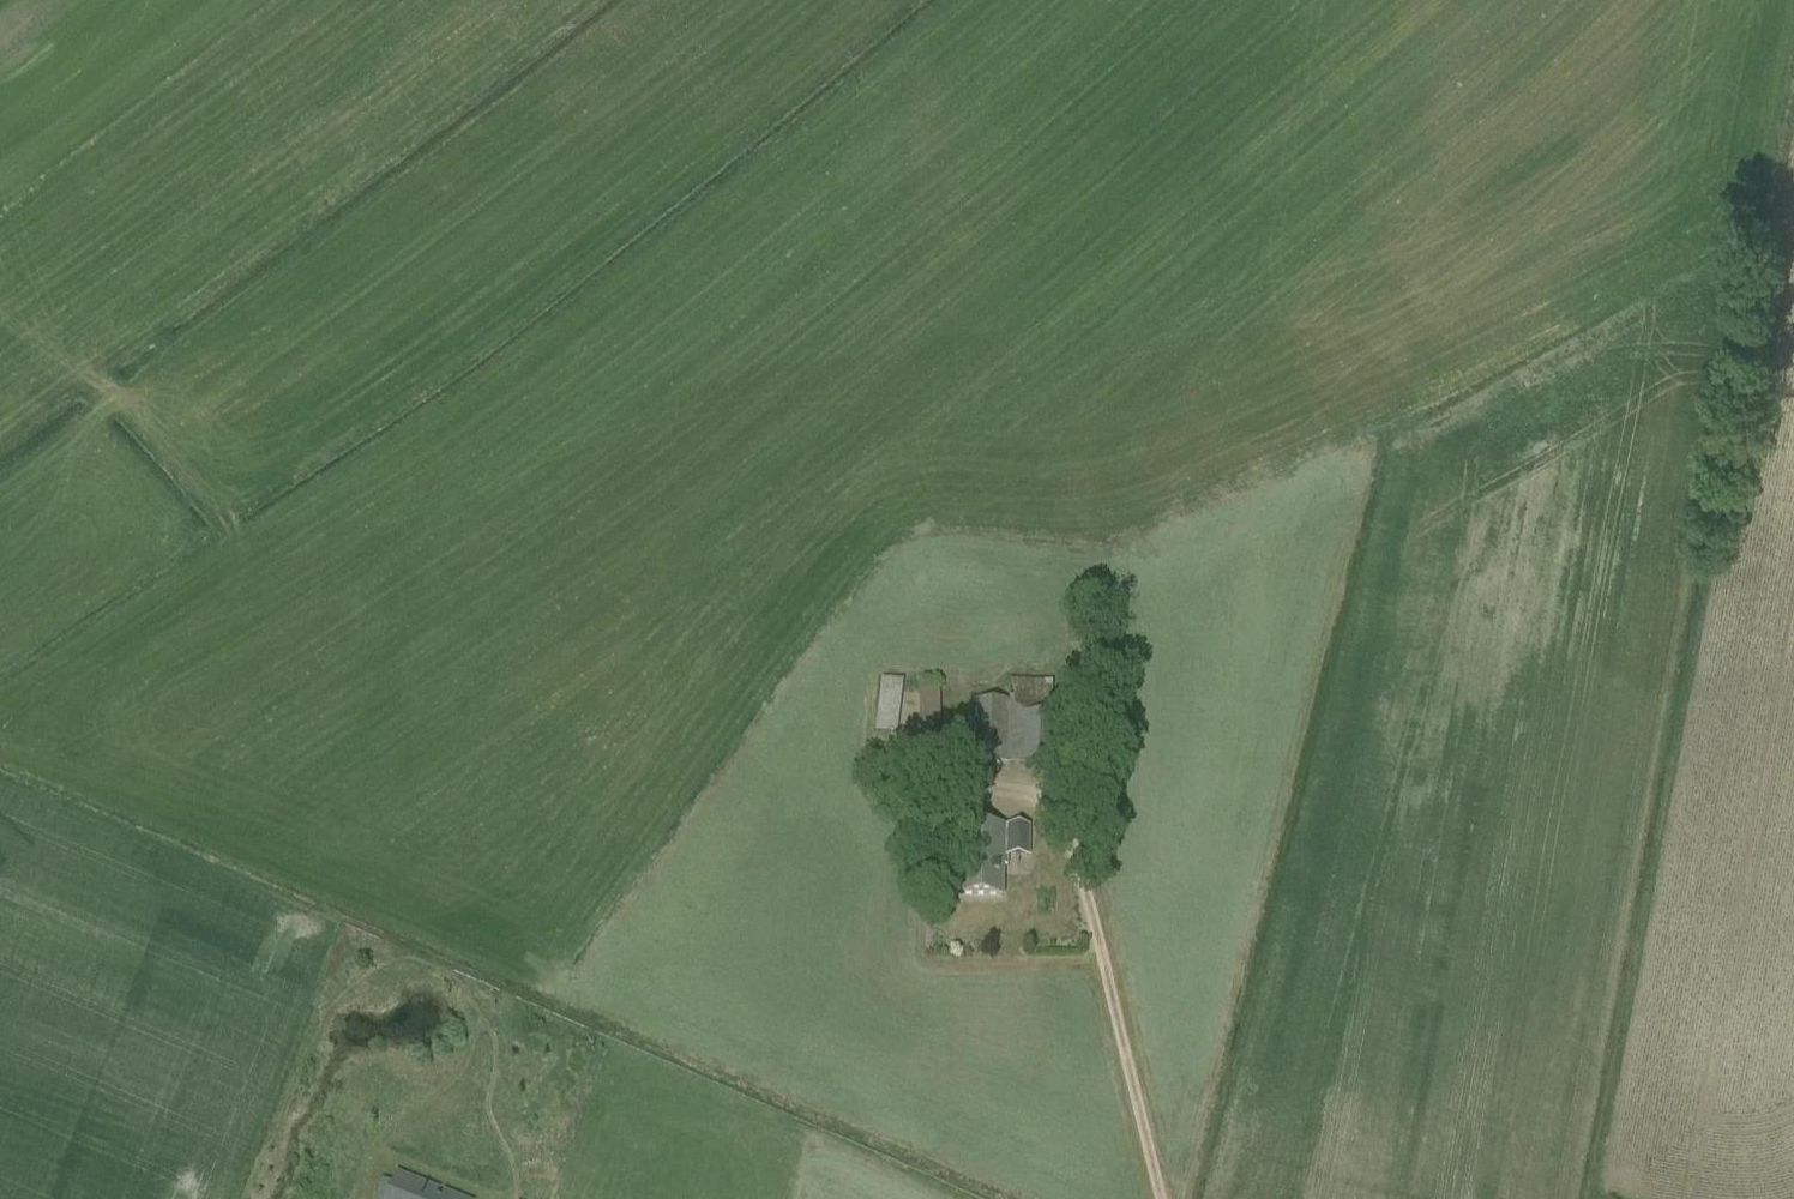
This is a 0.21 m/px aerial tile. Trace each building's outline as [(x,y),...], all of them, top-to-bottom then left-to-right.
[(1044,682),(1011,681),(1010,703),(976,702),(973,764),(1056,768),(1058,720),(1052,719),(1054,677),(1044,677),(1044,682)] [(882,679),(875,732),(898,735),(904,682),(882,679)] [(919,689),(919,714),(905,714),(904,739),(940,739),(941,690),(919,689)] [(957,827),(956,867),(959,867),(958,897),(1002,898),(1002,867),(1008,868),(1008,859),(1030,859),(1031,828),(957,827)] [(398,1185),(392,1198),(429,1198),(398,1185)]
